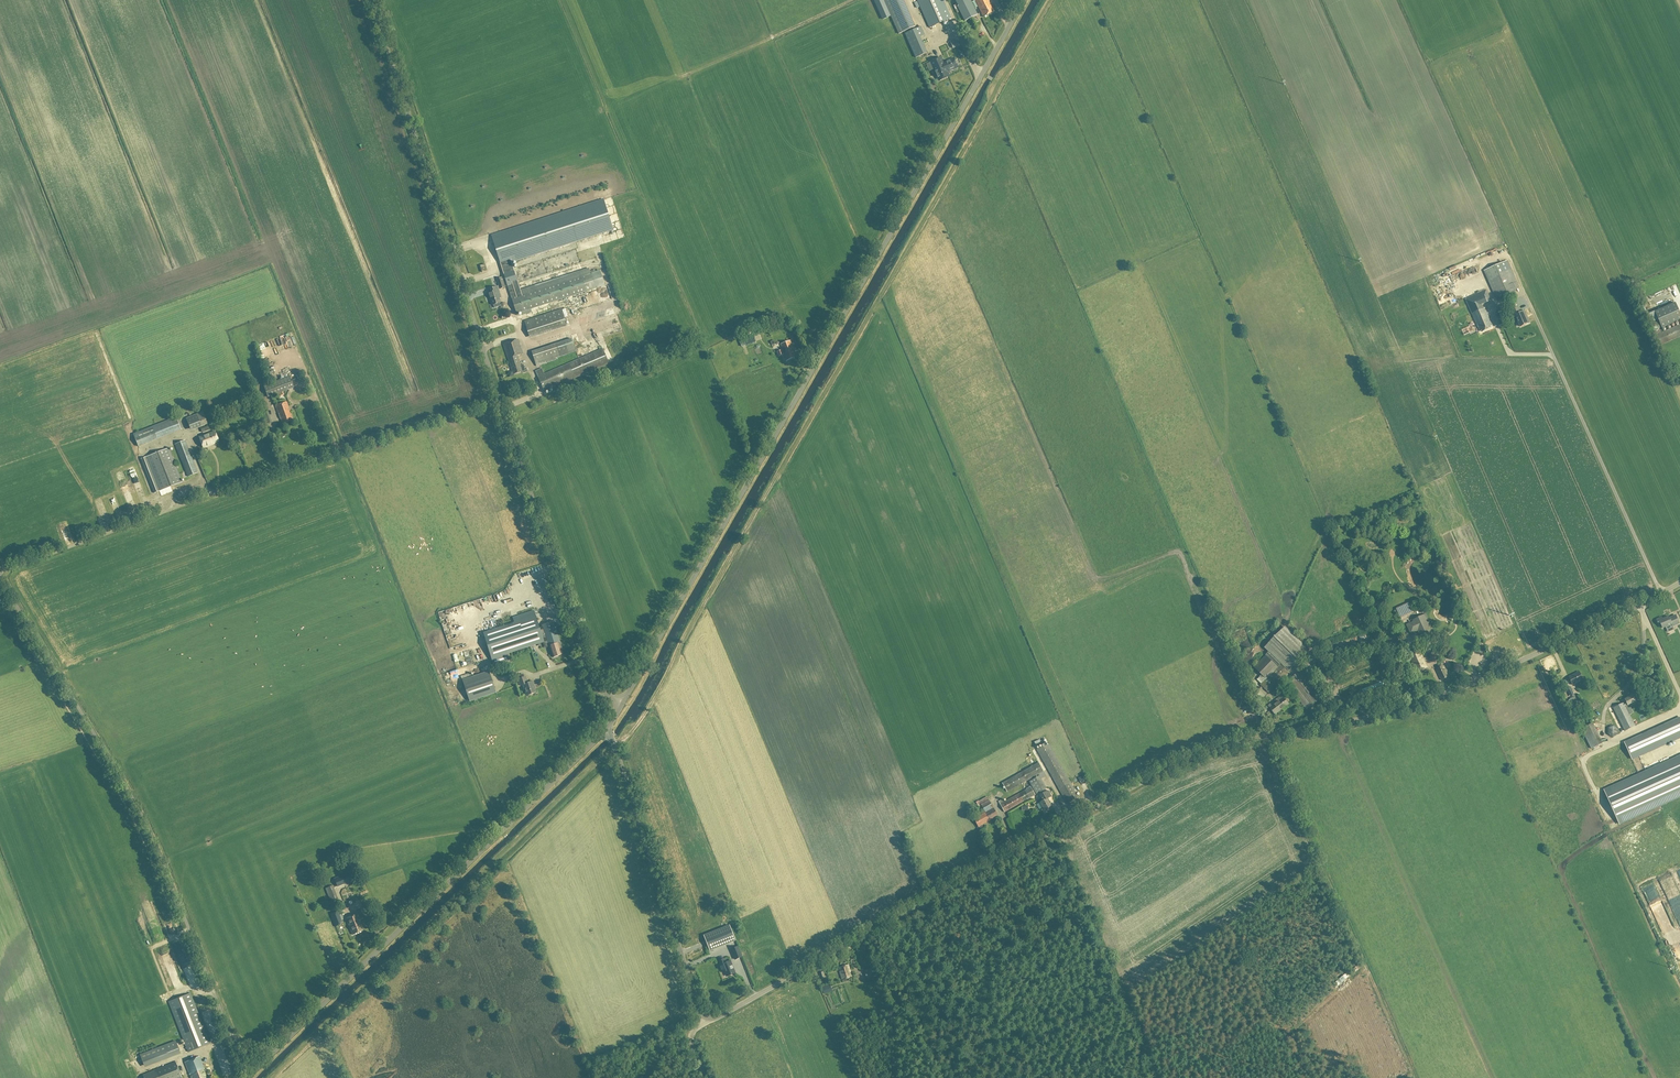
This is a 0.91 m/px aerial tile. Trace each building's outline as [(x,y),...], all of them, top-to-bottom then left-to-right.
[(930,27),(951,18),(943,0),(917,0),(930,27)] [(957,7),(965,21),(977,15),(970,0),(964,3),(957,7)] [(989,0),(975,0),(983,17),(994,11),(989,0)] [(900,31),(915,25),(912,17),(896,23),(900,31)] [(924,35),(921,27),(905,34),(916,58),(927,53),(920,37),(924,35)] [(940,58),(930,62),(939,81),(949,77),(947,73),(958,68),(953,58),(943,63),(940,58)] [(591,274),(589,268),(520,290),(512,263),(610,231),(611,233),(613,232),(614,231),(603,199),(491,235),(508,286),(512,285),(513,286),(508,287),(517,313),(595,288),(591,274)] [(1519,288),(1507,261),(1484,271),(1496,297),(1497,298),(1509,293),(1509,294),(1516,291),(1516,290),(1519,288)] [(502,277),(497,279),(500,289),(505,287),(502,277)] [(501,306),(499,303),(500,303),(497,293),(498,293),(496,287),(489,289),(490,293),(488,293),(490,298),(492,305),(493,305),(494,308),(501,306)] [(1491,328),(1491,327),(1493,326),(1491,322),(1490,322),(1489,320),(1490,319),(1485,308),(1484,308),(1482,304),(1491,301),(1486,290),(1465,299),(1480,332),(1482,331),(1482,332),(1491,328)] [(1675,303),(1654,312),(1662,329),(1679,320),(1679,314),(1675,303)] [(1520,313),(1517,307),(1511,309),(1515,319),(1517,318),(1521,327),(1529,323),(1524,311),(1520,313)] [(563,310),(526,319),(530,337),(568,328),(563,310)] [(592,329),(596,342),(612,337),(608,324),(592,329)] [(1658,346),(1679,337),(1679,325),(1654,337),(1658,346)] [(743,339),(746,345),(756,342),(753,335),(743,339)] [(515,374),(522,372),(523,373),(527,372),(526,368),(524,368),(523,364),(520,365),(517,356),(523,354),(518,339),(503,344),(508,358),(508,357),(512,371),(513,370),(515,374)] [(782,350),(777,352),(778,356),(783,354),(784,354),(787,360),(796,357),(790,341),(781,344),(783,350),(782,350)] [(543,359),(539,346),(531,349),(535,362),(543,359)] [(536,371),(544,391),(609,363),(603,349),(544,374),(542,368),(536,371)] [(543,367),(546,373),(555,370),(553,366),(549,367),(548,365),(543,367)] [(752,369),(740,373),(742,378),(754,374),(752,369)] [(267,396),(293,387),(298,385),(296,379),(291,381),(290,376),(264,386),(267,396)] [(286,402),(275,406),(278,414),(282,424),(292,420),(289,410),(286,402)] [(271,422),(265,404),(260,406),(266,423),(271,422)] [(202,413),(186,419),(190,430),(206,423),(202,413)] [(216,435),(214,432),(198,438),(202,449),(209,446),(209,445),(218,441),(217,440),(218,438),(217,436),(216,435)] [(184,440),(175,444),(187,477),(197,473),(184,440)] [(168,448),(140,459),(154,493),(181,482),(168,448)] [(124,477),(119,478),(124,489),(129,487),(124,477)] [(108,479),(105,481),(110,491),(113,490),(108,479)] [(163,497),(175,492),(172,487),(161,491),(163,497)] [(1421,638),(1432,634),(1425,619),(1427,618),(1426,614),(1413,620),(1414,622),(1407,625),(1411,634),(1418,630),(1421,638)] [(483,633),(488,646),(494,664),(509,659),(508,654),(544,642),(547,641),(553,658),(563,655),(561,650),(562,650),(553,622),(543,625),(543,626),(539,627),(535,616),(483,633)] [(1662,628),(1672,624),(1673,626),(1679,624),(1676,616),(1672,617),(1672,618),(1670,619),(1669,617),(1663,620),(1662,618),(1657,620),(1659,625),(1661,624),(1662,628)] [(1289,671),(1289,670),(1308,650),(1284,627),(1265,647),(1269,651),(1265,655),(1269,659),(1265,656),(1254,668),(1266,679),(1261,685),(1269,692),(1289,671)] [(1434,646),(1428,652),(1430,656),(1438,655),(1439,649),(1434,646)] [(1409,654),(1416,671),(1417,672),(1427,667),(1424,660),(1419,649),(1409,654)] [(1249,662),(1251,664),(1259,658),(1257,656),(1249,662)] [(1441,665),(1437,667),(1436,669),(1441,680),(1444,681),(1448,679),(1449,676),(1444,666),(1441,665)] [(1324,696),(1304,669),(1286,682),(1307,709),(1324,696)] [(496,693),(489,671),(463,680),(470,701),(496,693)] [(1579,672),(1569,677),(1573,685),(1583,680),(1579,672)] [(525,677),(518,679),(521,686),(524,685),(528,696),(536,693),(534,686),(533,681),(528,683),(525,677)] [(1272,706),(1270,704),(1268,706),(1275,714),(1289,704),(1282,695),(1274,701),(1276,703),(1272,706)] [(1624,703),(1613,708),(1625,731),(1635,726),(1626,707),(1628,705),(1636,701),(1633,695),(1625,699),(1626,702),(1624,703)] [(1625,743),(1630,755),(1662,741),(1664,745),(1679,738),(1679,718),(1625,743)] [(1599,742),(1602,740),(1593,721),(1585,725),(1587,730),(1588,730),(1590,734),(1587,735),(1592,745),(1595,744),(1594,740),(1598,738),(1599,742)] [(1616,724),(1610,727),(1613,733),(1619,731),(1616,724)] [(1049,744),(1045,746),(1043,744),(1040,746),(1042,748),(1038,750),(1067,803),(1078,797),(1049,744)] [(1649,751),(1640,754),(1646,767),(1658,762),(1655,756),(1652,758),(1649,751)] [(1679,797),(1679,756),(1604,790),(1619,824),(1679,797)] [(1041,779),(1046,776),(1043,772),(1038,763),(1002,783),(1007,792),(1038,774),(1041,779)] [(1029,781),(1031,785),(1036,794),(1045,790),(1046,789),(1039,776),(1029,781)] [(1004,802),(1002,800),(998,802),(1005,813),(1035,795),(1031,787),(1004,802)] [(1048,799),(1048,798),(1052,796),(1048,791),(1040,795),(1042,798),(1039,800),(1045,810),(1051,807),(1047,799),(1048,799)] [(989,800),(981,805),(986,813),(974,819),(978,827),(979,827),(979,828),(980,828),(982,827),(982,826),(982,825),(998,816),(989,800)] [(1642,885),(1652,906),(1655,904),(1654,903),(1655,902),(1654,899),(1660,896),(1652,880),(1642,885)] [(340,917),(338,911),(330,914),(335,927),(342,924),(340,917)] [(359,923),(360,922),(357,913),(345,918),(352,934),(362,930),(359,923)] [(729,925),(704,935),(710,951),(735,941),(729,925)] [(742,957),(738,947),(731,949),(735,960),(742,957)] [(725,972),(727,976),(735,973),(730,961),(726,963),(724,959),(718,961),(723,973),(725,972)] [(194,984),(196,984),(191,965),(185,966),(190,982),(193,981),(194,984)] [(849,965),(839,968),(842,980),(852,977),(849,965)] [(864,971),(865,974),(866,978),(875,976),(873,968),(864,971)] [(210,1043),(190,993),(170,1001),(168,1002),(185,1046),(188,1052),(210,1043)] [(142,1055),(145,1066),(181,1055),(179,1046),(166,1050),(165,1047),(142,1055)] [(184,1062),(191,1077),(206,1077),(203,1069),(204,1069),(199,1056),(184,1062)] [(175,1062),(142,1075),(143,1077),(182,1077),(175,1062)]
